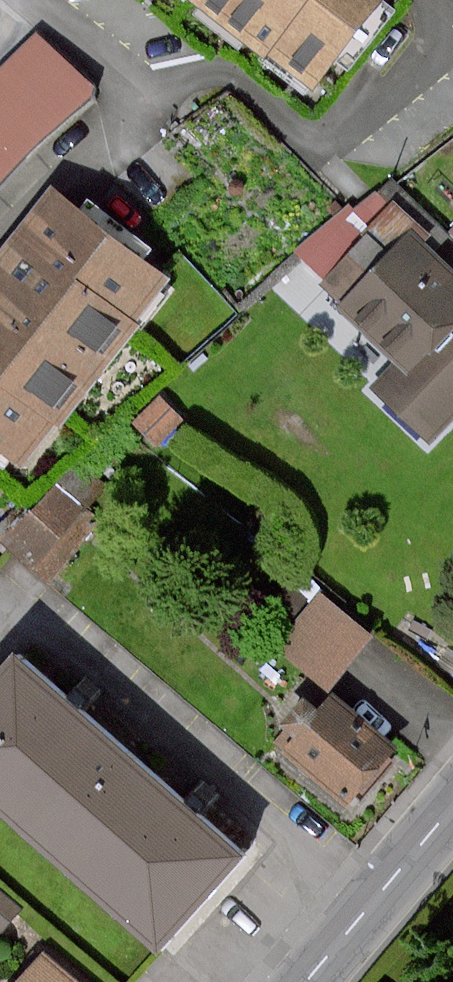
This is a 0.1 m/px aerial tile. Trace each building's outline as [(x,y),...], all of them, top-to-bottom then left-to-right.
[(265,57),(267,50),(306,0),(191,0),(265,57)] [(267,50),(314,86),(378,0),(306,0),(267,50)] [(39,33),(0,71),(0,188),(99,90),(39,33)] [(0,265),(0,446),(25,469),(185,279),(61,185),(0,265)] [(384,190),(310,262),(409,362),(381,389),(436,444),(452,427),(452,259),(384,190)] [(186,421),(161,396),(133,424),(158,449),(186,421)] [(79,460),(0,537),(0,541),(54,581),(119,492),(79,460)] [(319,598),(280,646),(326,683),(365,636),(319,598)] [(159,942),(236,853),(186,810),(69,709),(16,664),(0,682),(0,806),(159,942)] [(300,737),(286,751),(345,804),(393,751),(334,699),(317,717),(303,704),(285,724),(300,737)] [(24,911),(0,890),(0,939),(24,911)] [(20,981),(68,981),(40,958),(20,981)]
